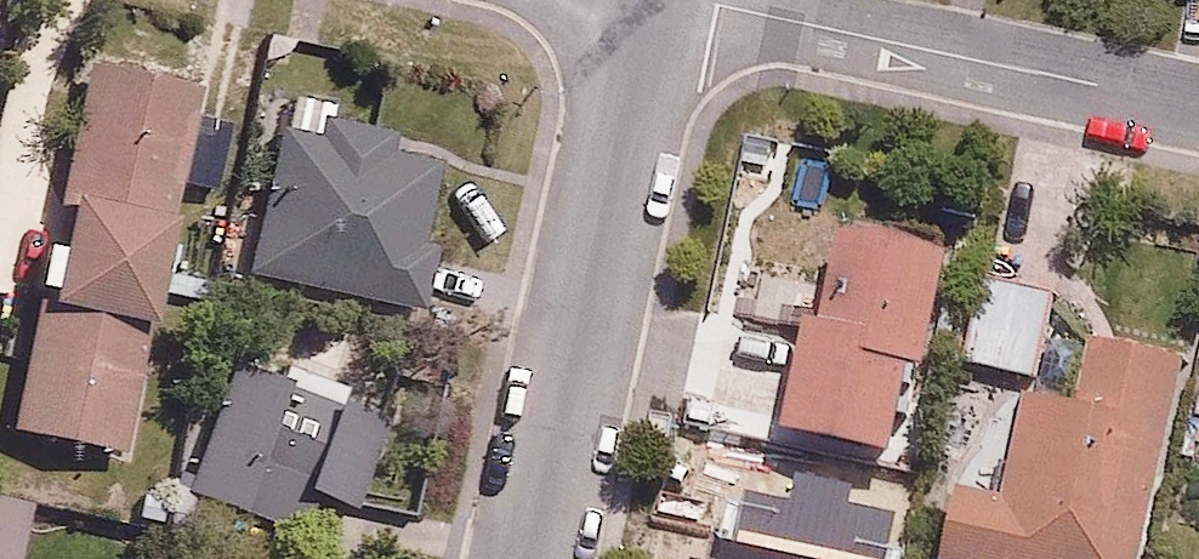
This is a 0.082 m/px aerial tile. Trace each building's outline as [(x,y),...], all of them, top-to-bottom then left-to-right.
[(202,62),(176,58),(182,22),(133,15),(128,51),(116,50),(114,60),(85,56),(51,293),(166,310),(202,62)] [(326,136),(278,130),(258,271),(428,295),(436,240),(424,239),(437,152),(400,147),(403,126),(329,115),(326,136)] [(771,414),(754,472),(840,497),(858,437),(897,448),(953,253),(849,223),(792,419),(771,414)] [(1053,277),(985,266),(970,356),(1038,367),(1053,277)] [(275,369),(239,355),(188,477),(296,522),(314,478),(360,498),(393,418),(342,398),(369,333),(302,305),(275,369)] [(149,336),(38,316),(20,418),(131,438),(149,336)] [(1034,384),(1014,481),(963,471),(944,558),(1137,558),(1182,345),(1095,327),(1081,394),(1034,384)]
